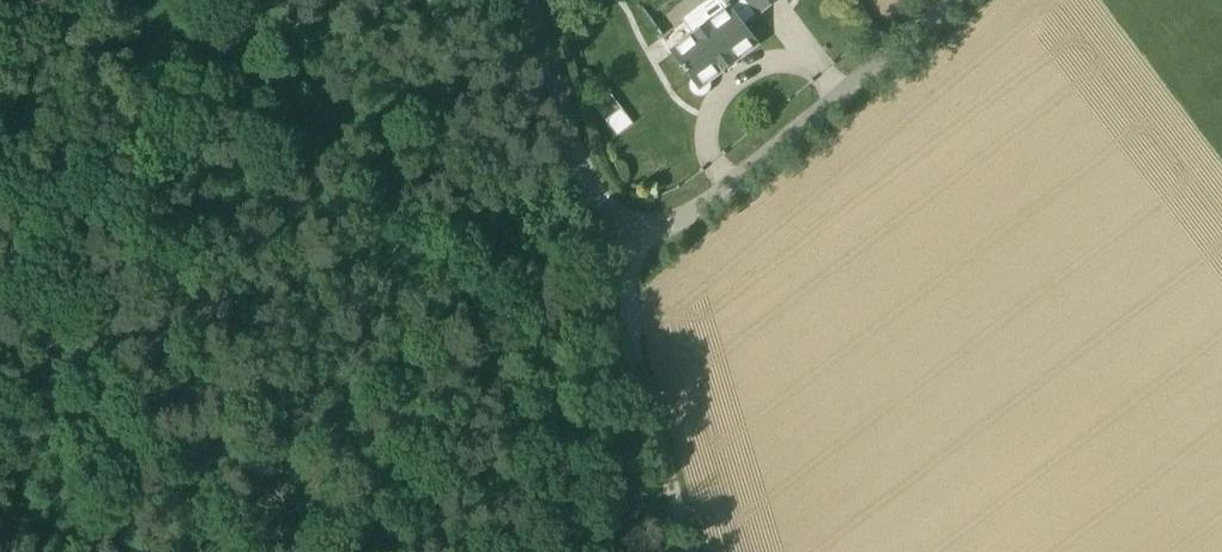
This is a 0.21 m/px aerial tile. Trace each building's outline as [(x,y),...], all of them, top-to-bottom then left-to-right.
[(707,27),(702,20),(690,29),(695,36),(673,53),(684,68),(682,69),(687,76),(689,74),(693,80),(690,84),(690,90),(694,95),(699,97),(704,96),(709,93),(710,88),(709,82),(757,46),(742,27),(779,0),(743,0),(707,27)]
